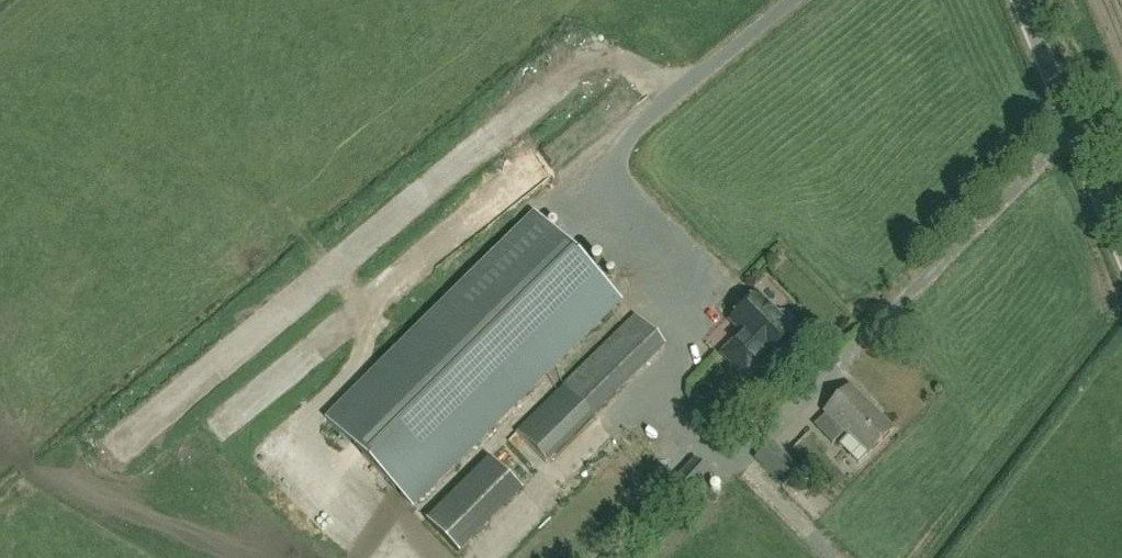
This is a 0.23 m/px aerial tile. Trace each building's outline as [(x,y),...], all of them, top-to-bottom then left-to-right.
[(534,214),(329,420),(415,506),(620,300),(534,214)] [(736,335),(717,353),(747,382),(767,362),(771,365),(802,335),(791,324),(791,320),(784,313),(780,313),(779,314),(757,291),(724,323),(736,335)] [(549,466),(668,348),(639,318),(520,436),(549,466)] [(894,434),(850,391),(815,427),(833,445),(844,434),(870,459),(894,434)] [(785,489),(801,471),(770,441),(753,459),(785,489)] [(460,555),(523,492),(489,458),(427,521),(460,555)]
